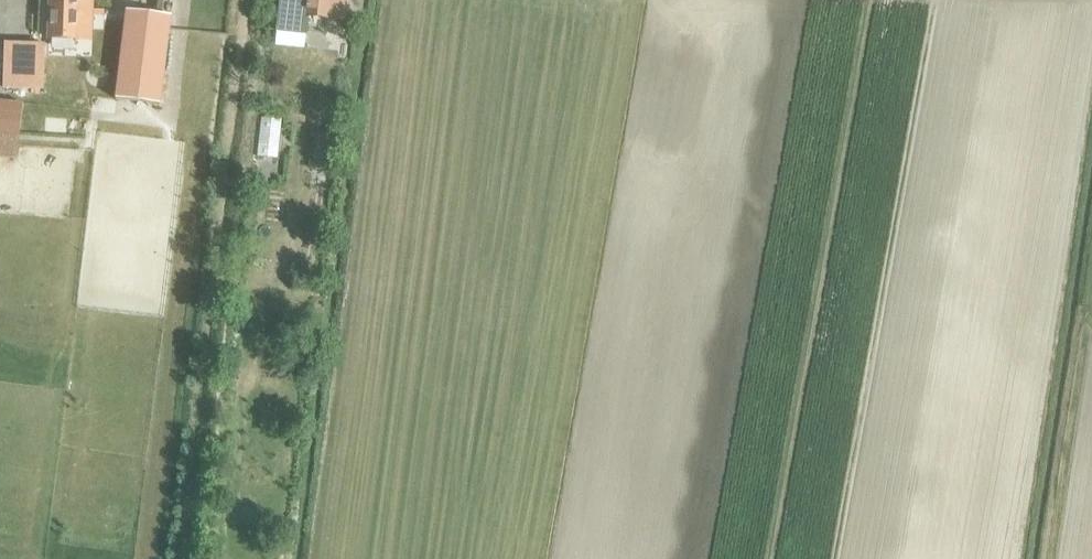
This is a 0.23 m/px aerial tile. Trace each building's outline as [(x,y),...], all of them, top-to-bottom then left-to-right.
[(48,39),(78,40),(79,22),(93,22),(94,0),(49,0),(48,39)] [(262,30),(276,31),(302,34),(304,18),(343,22),(345,0),(265,0),(262,30)] [(116,99),(160,105),(170,18),(126,13),(116,99)] [(3,88),(43,89),(44,45),(4,44),(3,88)] [(16,162),(23,104),(0,103),(0,160),(16,162)]
